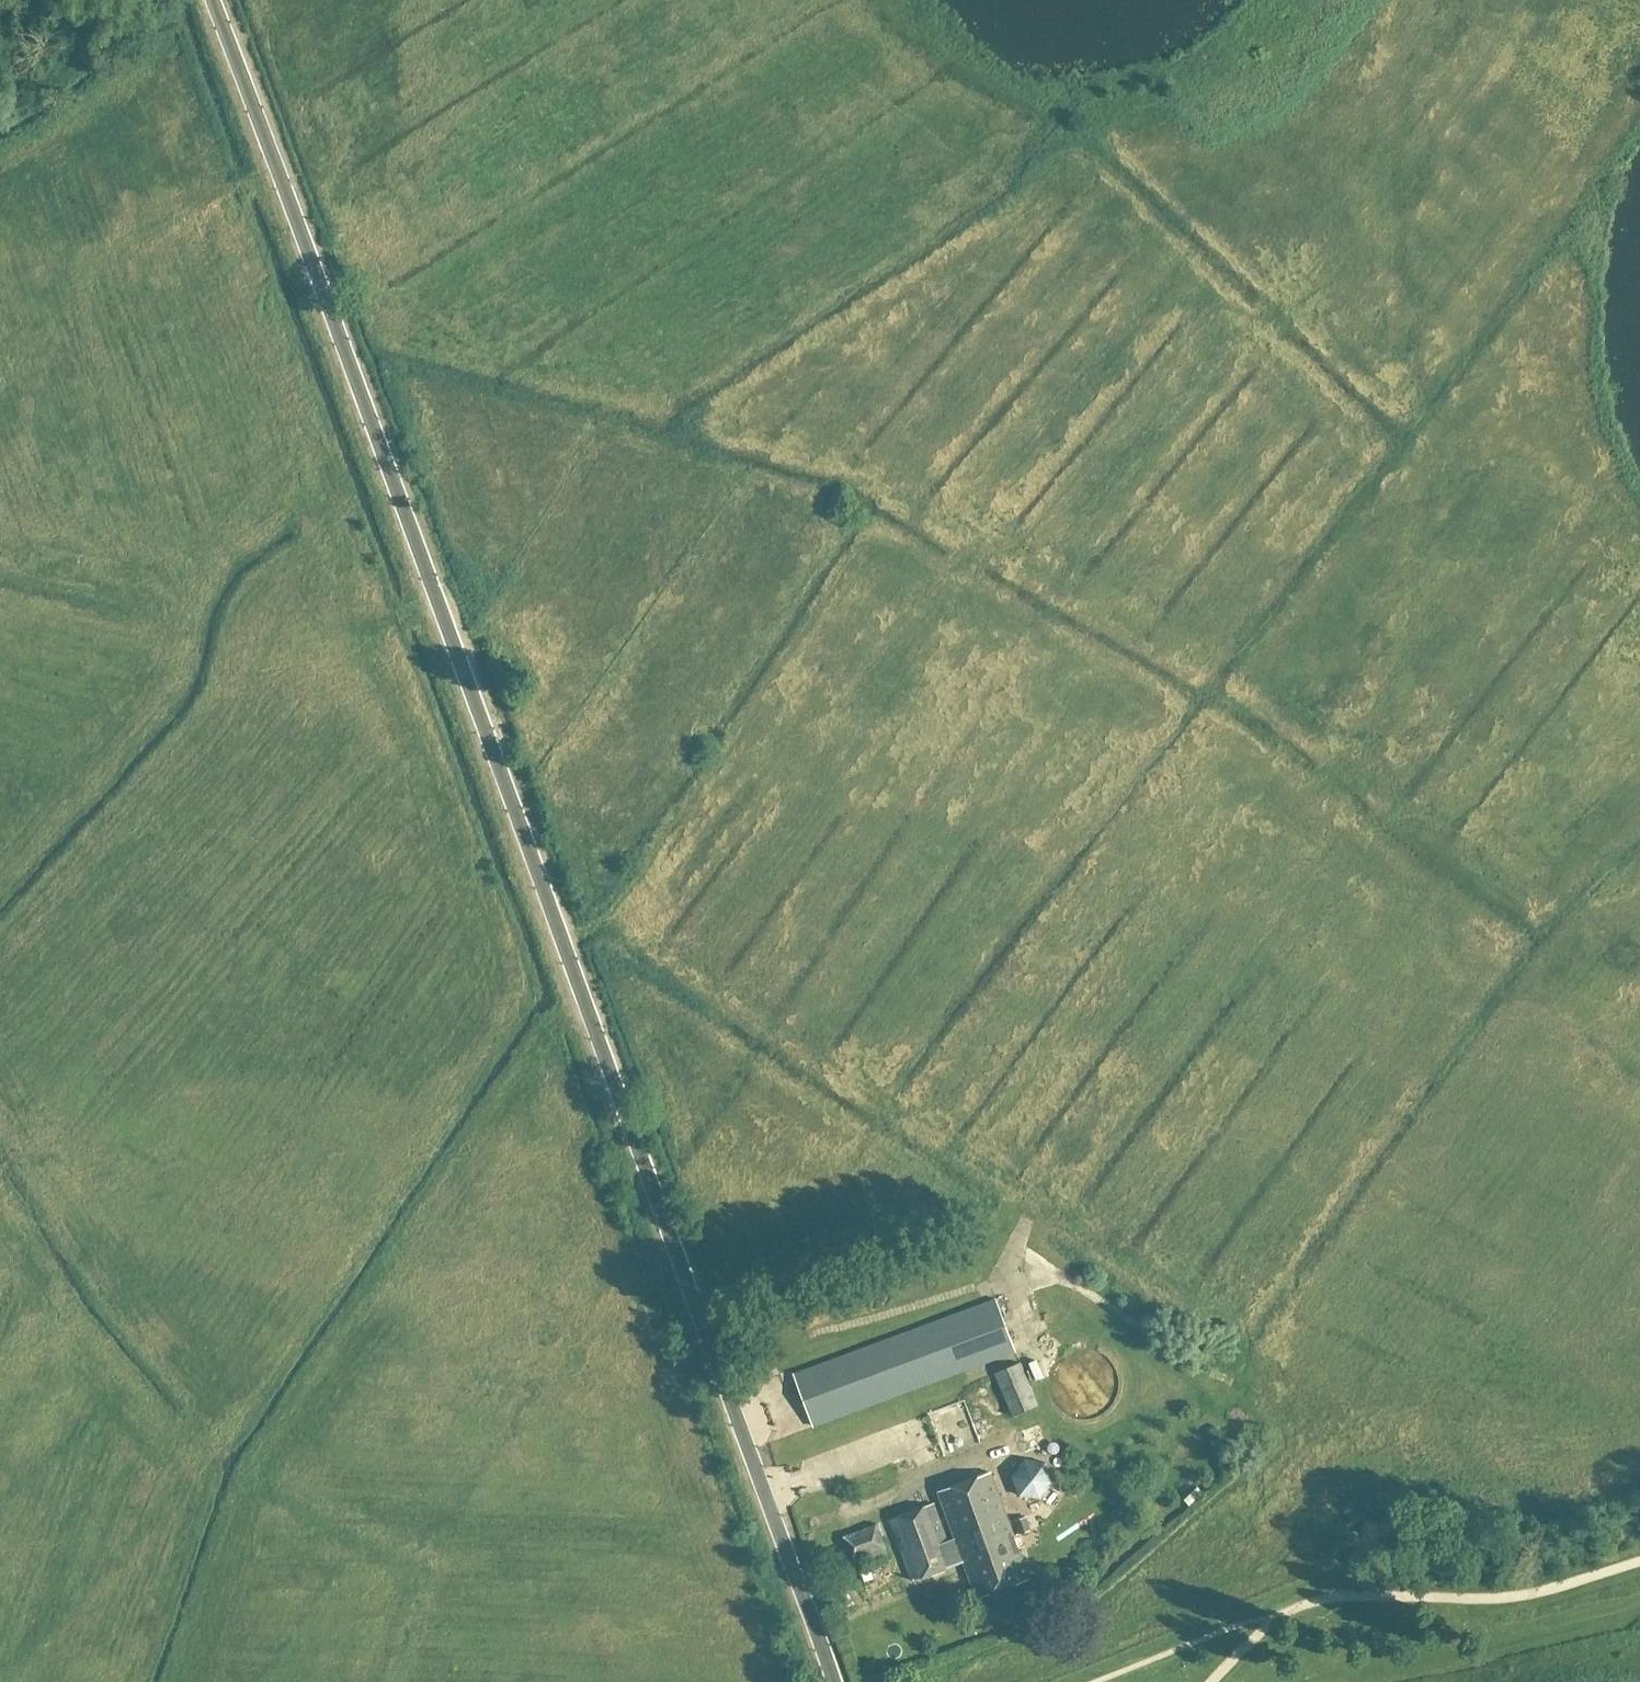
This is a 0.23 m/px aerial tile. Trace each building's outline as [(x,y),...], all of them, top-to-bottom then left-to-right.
[(813,1426),(1014,1352),(995,1300),(793,1374),(813,1426)] [(1173,1347),(1166,1359),(1184,1368),(1190,1356),(1173,1347)] [(1038,1405),(1018,1363),(994,1375),(1013,1417),(1038,1405)] [(1019,1552),(990,1472),(938,1491),(955,1539),(947,1542),(933,1504),(889,1519),(912,1581),(963,1562),(977,1599),(1029,1579),(1019,1551),(1019,1552)] [(1049,1501),(1048,1474),(1017,1475),(1019,1503),(1049,1501)] [(887,1552),(877,1525),(843,1537),(852,1559),(854,1564),(887,1552)]
